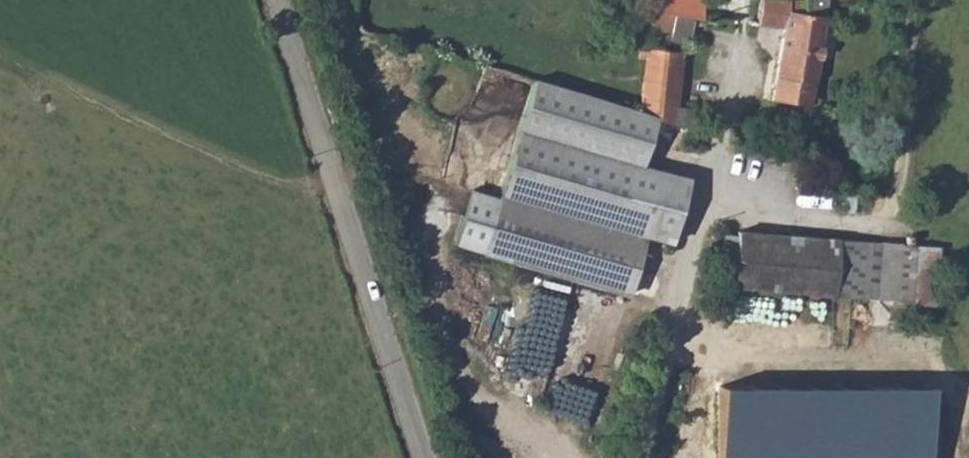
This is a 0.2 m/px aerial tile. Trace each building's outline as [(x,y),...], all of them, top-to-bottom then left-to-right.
[(647,14),(690,20),(700,21),(703,0),(648,0),(647,14)] [(756,26),(783,31),(785,13),(786,0),(759,0),(756,26)] [(783,31),(783,35),(772,98),(809,106),(827,0),(803,0),(803,1),(801,15),(785,13),(783,31)] [(785,13),(801,15),(803,1),(797,0),(786,0),(785,13)] [(647,14),(644,36),(687,43),(690,20),(647,14)] [(654,119),(691,130),(691,114),(675,109),(682,53),(643,47),(635,47),(635,59),(642,60),(642,116),(650,118),(654,119)] [(553,89),(551,88),(537,134),(517,128),(481,250),(622,291),(639,232),(658,170),(641,164),(654,119),(650,118),(642,116),(553,89)] [(688,178),(658,170),(639,232),(670,241),(688,178)] [(737,233),(732,285),(780,289),(808,292),(830,293),(835,239),(737,233)] [(835,239),(830,293),(868,297),(873,242),(835,239)] [(513,342),(536,347),(548,287),(525,282),(513,342)] [(780,289),(779,310),(806,314),(808,292),(780,289)]
